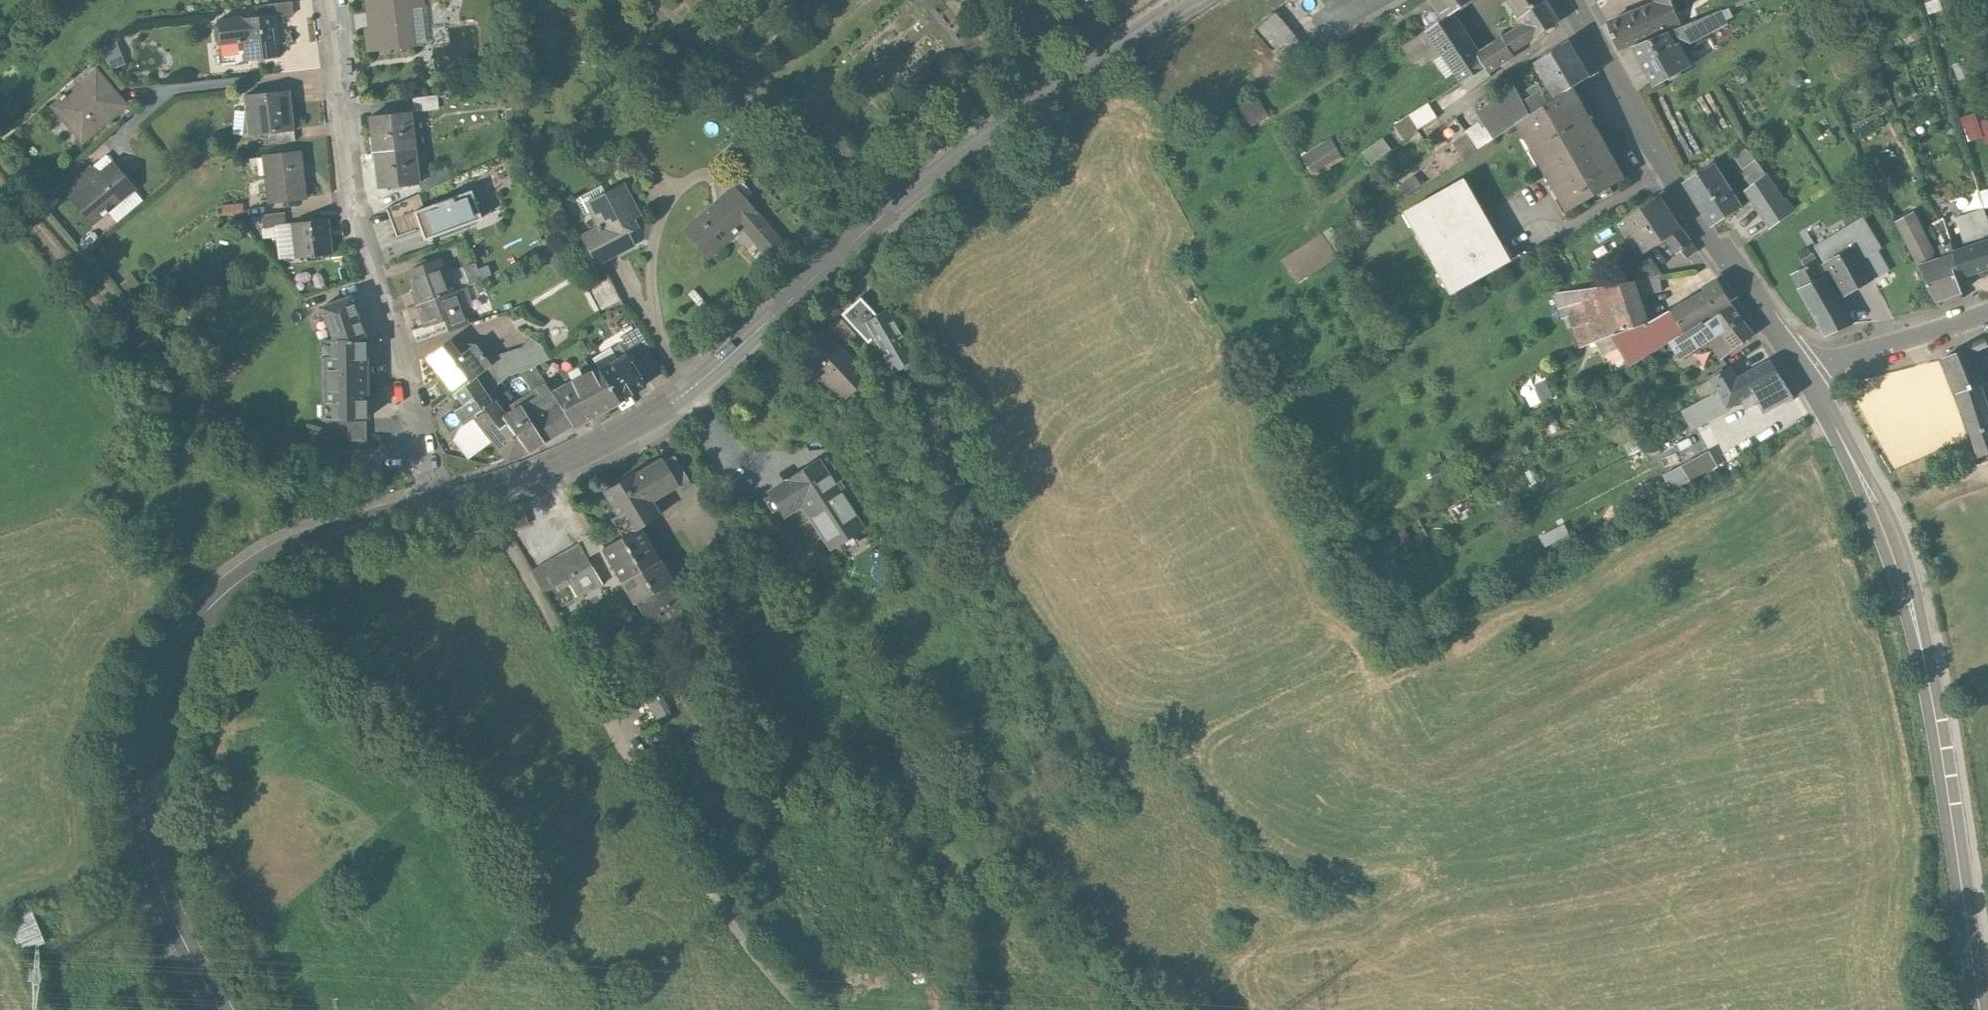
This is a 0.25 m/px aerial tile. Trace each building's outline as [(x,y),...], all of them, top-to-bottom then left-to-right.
[(367,13),(372,13),(374,28),(364,29),(367,51),(412,46),(410,24),(403,25),(401,9),(420,6),(419,0),(366,0),(367,13)] [(1328,9),(1338,0),(1320,0),(1328,9)] [(1406,45),(1417,61),(1439,45),(1464,81),(1487,67),(1478,54),(1463,28),(1486,3),(1485,0),(1473,0),(1464,5),(1445,18),(1406,45)] [(1445,18),(1463,6),(1464,5),(1473,0),(1433,0),(1445,18)] [(1521,18),(1546,1),(1545,0),(1510,0),(1521,18)] [(1609,24),(1620,51),(1681,24),(1671,1),(1670,0),(1664,0),(1658,3),(1609,24)] [(1689,18),(1723,7),(1726,16),(1730,15),(1725,0),(1700,0),(1684,5),(1689,18)] [(291,1),(260,5),(261,15),(273,14),(273,17),(293,14),(291,1)] [(1546,1),(1521,18),(1527,24),(1504,38),(1513,52),(1559,22),(1546,1)] [(261,15),(216,20),(221,62),(278,56),(273,17),(273,14),(261,15)] [(1299,42),(1272,14),(1252,32),(1279,61),(1299,42)] [(1668,32),(1634,47),(1655,83),(1690,64),(1679,44),(1675,46),(1668,32)] [(1504,38),(1478,54),(1487,67),(1490,71),(1514,56),(1513,52),(1504,38)] [(101,44),(108,66),(124,62),(118,39),(101,44)] [(1590,77),(1569,41),(1536,61),(1546,81),(1540,85),(1550,100),(1573,86),(1590,77)] [(124,105),(95,70),(82,81),(83,82),(68,95),(67,94),(65,96),(63,94),(59,98),(60,100),(53,106),(70,126),(74,123),(86,138),(124,105)] [(1573,86),(1550,100),(1517,122),(1568,213),(1626,180),(1573,86)] [(286,91),(245,96),(246,110),(248,110),(251,133),(268,131),(291,129),(286,91)] [(1248,122),(1268,112),(1260,94),(1239,104),(1248,122)] [(435,95),(412,98),(413,112),(437,109),(435,95)] [(409,112),(370,116),(372,138),(374,138),(375,152),(413,148),(409,112)] [(1430,137),(1442,151),(1453,141),(1452,140),(1468,127),(1457,114),(1430,137)] [(291,129),(268,131),(270,144),(293,141),(292,129),(291,129)] [(1335,135),(1301,151),(1312,173),(1345,157),(1335,135)] [(1384,135),(1364,148),(1372,161),(1393,148),(1384,135)] [(413,148),(375,152),(377,167),(376,167),(378,188),(417,184),(413,148)] [(298,152),(263,156),(268,200),(303,196),(298,152)] [(112,163),(96,176),(89,167),(61,191),(89,224),(100,214),(102,216),(107,212),(105,210),(132,187),(112,163)] [(1689,179),(1685,182),(1701,207),(1730,189),(1714,163),(1689,179)] [(446,168),(423,178),(424,181),(419,184),(423,193),(451,181),(446,168)] [(1783,200),(1762,168),(1749,177),(1754,185),(1747,190),(1772,228),(1796,212),(1793,208),(1787,198),(1783,200)] [(1511,261),(1464,179),(1407,212),(1451,295),(1511,261)] [(642,218),(625,185),(585,205),(597,228),(580,237),(596,268),(637,246),(634,240),(642,236),(635,222),(642,218)] [(784,246),(732,187),(680,232),(705,261),(740,231),(766,261),(784,246)] [(1730,189),(1701,207),(1713,226),(1742,208),(1730,189)] [(423,208),(413,211),(419,228),(423,240),(481,218),(476,205),(479,204),(477,198),(474,199),(471,190),(423,208)] [(418,194),(385,209),(396,237),(419,228),(413,211),(423,208),(419,196),(418,194)] [(1660,197),(1626,218),(1648,251),(1681,229),(1660,197)] [(243,214),(242,204),(223,206),(224,216),(243,214)] [(285,214),(262,217),(263,228),(286,225),(285,214)] [(1956,254),(1933,261),(1922,228),(1915,214),(1897,223),(1908,242),(1940,307),(1964,298),(1957,278),(1963,276),(1956,254)] [(327,220),(294,224),(298,259),(331,256),(329,237),(332,237),(331,226),(328,226),(327,220)] [(1957,231),(1963,249),(1987,241),(1987,220),(1957,231)] [(1282,251),(1294,278),(1350,252),(1338,226),(1282,251)] [(1955,252),(1956,254),(1963,276),(1987,268),(1987,241),(1963,249),(1955,252)] [(1861,260),(1854,248),(1826,264),(1844,297),(1890,271),(1878,250),(1861,260)] [(1853,324),(1826,275),(1825,275),(1810,249),(1806,251),(1809,256),(1803,260),(1807,267),(1793,274),(1828,335),(1853,324)] [(438,260),(407,272),(413,288),(410,289),(416,304),(450,292),(438,260)] [(479,281),(472,265),(463,269),(469,285),(479,281)] [(295,274),(300,291),(330,283),(325,266),(295,274)] [(619,297),(602,267),(584,278),(601,308),(619,297)] [(1663,276),(1608,285),(1623,329),(1650,321),(1639,290),(1665,284),(1663,276)] [(1733,303),(1717,278),(1703,286),(1705,290),(1671,309),(1683,330),(1702,320),(1733,303)] [(450,292),(416,304),(424,327),(442,320),(446,332),(469,323),(456,290),(450,292)] [(875,313),(859,296),(840,313),(866,342),(871,338),(890,372),(901,366),(903,368),(908,364),(907,362),(913,358),(885,307),(875,313)] [(313,314),(321,345),(365,344),(353,299),(313,314)] [(1754,332),(1733,306),(1705,325),(1702,320),(1683,330),(1668,339),(1675,351),(1681,357),(1687,353),(1699,345),(1708,339),(1722,358),(1754,332)] [(637,331),(623,339),(648,380),(662,372),(637,331)] [(865,376),(827,334),(803,356),(841,397),(865,376)] [(501,355),(489,364),(491,366),(476,378),(487,396),(498,380),(500,382),(506,377),(534,368),(535,366),(548,362),(542,346),(530,339),(522,350),(501,355)] [(365,344),(321,345),(322,359),(325,358),(326,403),(322,403),(322,420),(338,420),(366,420),(365,344)] [(447,345),(428,360),(454,394),(476,378),(491,366),(489,364),(474,344),(457,358),(447,345)] [(630,366),(624,355),(617,360),(610,348),(592,358),(598,367),(617,400),(642,385),(633,371),(639,368),(636,362),(630,366)] [(1944,360),(1959,398),(1982,389),(1986,388),(1971,349),(1944,360)] [(1772,360),(1739,377),(1732,367),(1713,378),(1720,391),(1683,411),(1692,428),(1731,407),(1729,404),(1781,379),(1774,363),(1772,360)] [(241,369),(233,362),(221,375),(228,382),(241,369)] [(617,400),(598,367),(565,386),(584,419),(617,400)] [(476,378),(454,394),(463,405),(454,411),(463,426),(471,420),(474,418),(474,417),(490,402),(487,396),(476,378)] [(500,382),(498,380),(487,396),(490,402),(493,401),(495,404),(510,395),(509,393),(500,382)] [(584,419),(565,386),(551,393),(558,405),(570,427),(584,419)] [(1959,398),(1979,457),(1987,454),(1987,406),(1982,389),(1959,398)] [(549,410),(540,396),(521,408),(543,442),(558,434),(545,413),(549,410)] [(495,404),(493,401),(490,402),(474,417),(474,418),(507,463),(525,454),(502,419),(505,417),(495,404)] [(570,427),(558,405),(549,410),(545,413),(558,434),(570,427)] [(543,442),(521,408),(520,407),(505,417),(502,419),(525,454),(543,442)] [(366,420),(338,420),(339,438),(348,441),(367,443),(366,420)] [(491,446),(471,420),(463,426),(461,427),(453,444),(468,462),(491,446)] [(1670,486),(1719,468),(1712,450),(1663,468),(1670,486)] [(864,526),(819,454),(767,486),(784,514),(801,504),(829,548),(864,526)] [(610,518),(622,537),(638,527),(660,514),(651,501),(688,479),(674,456),(664,462),(661,458),(634,473),(634,472),(602,491),(616,515),(610,518)] [(603,523),(592,529),(600,544),(612,538),(603,523)] [(669,579),(638,527),(622,537),(604,548),(635,600),(667,581),(669,579)] [(579,543),(532,572),(544,593),(565,581),(578,602),(601,586),(579,543)] [(667,581),(635,600),(653,631),(669,621),(667,617),(683,607),(667,581)]
